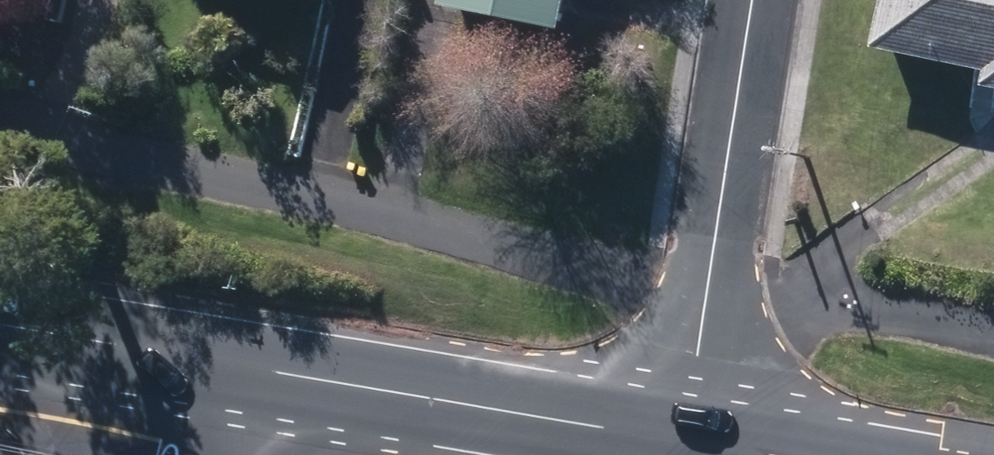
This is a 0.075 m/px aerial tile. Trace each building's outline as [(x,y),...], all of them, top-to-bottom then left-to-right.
[(560,46),(570,0),(444,0),(440,22),(560,46)] [(993,106),(993,0),(882,0),(871,63),(986,84),(982,103),(993,106)]
